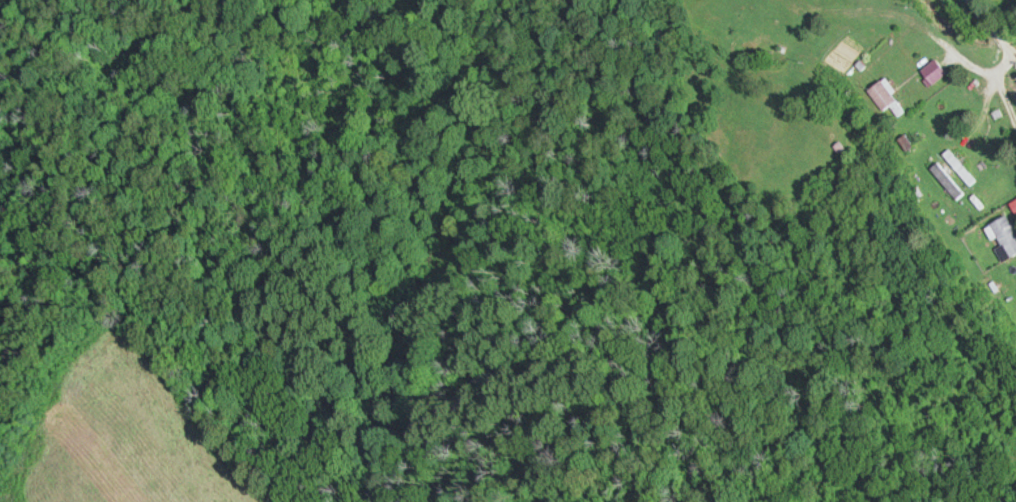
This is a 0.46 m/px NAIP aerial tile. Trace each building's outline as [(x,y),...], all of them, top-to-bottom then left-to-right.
[(927,86),(943,74),(932,60),(916,72),(927,86)] [(900,112),(884,89),(887,87),(881,79),(863,92),(878,112),(886,107),(894,117),(900,112)] [(927,170),(952,200),(959,194),(935,164),(927,170)] [(997,262),(1015,253),(1015,241),(1005,216),(985,225),(995,247),(991,249),(997,262)]
